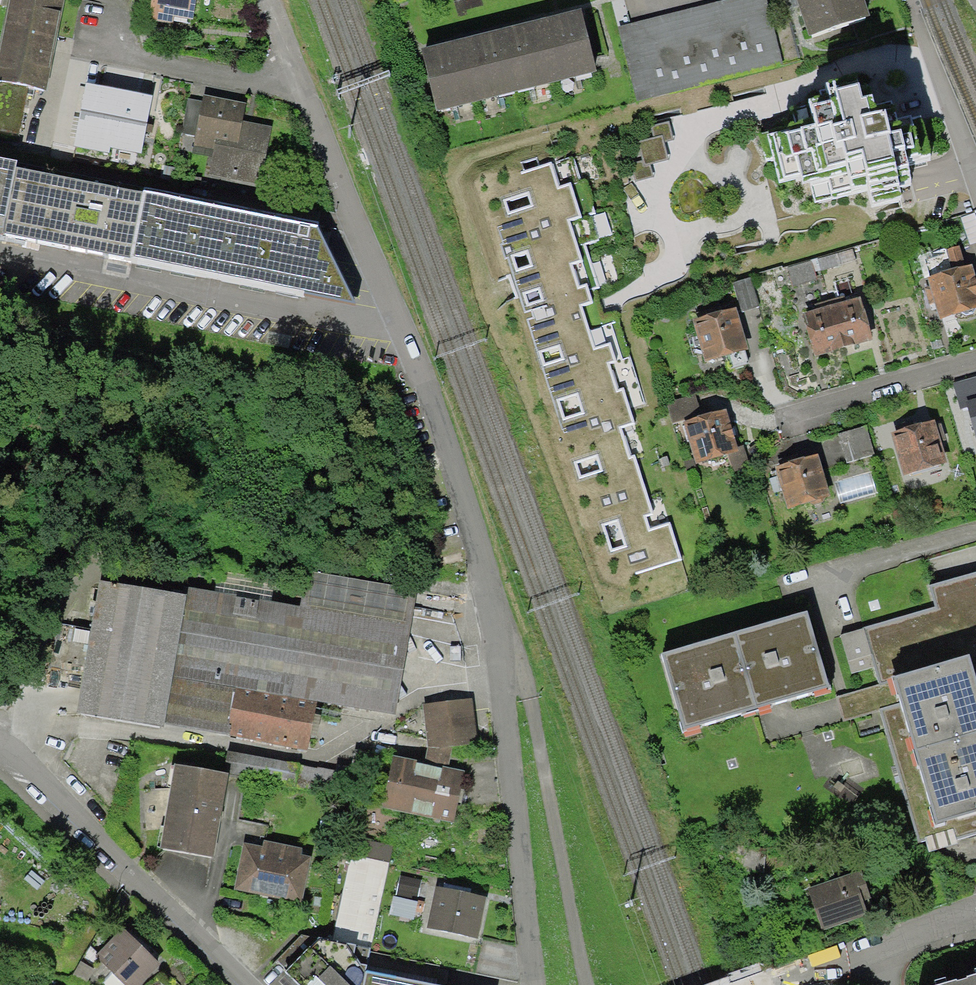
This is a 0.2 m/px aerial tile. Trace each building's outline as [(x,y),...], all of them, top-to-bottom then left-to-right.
[(68,0),(17,0),(1,85),(50,94),(68,0)] [(617,26),(634,100),(783,64),(767,0),(724,0),(617,26)] [(813,37),(869,17),(863,0),(800,0),(813,37)] [(465,46),(429,55),(443,112),(596,76),(582,19),(545,28),(465,46)] [(754,132),(749,133),(760,172),(769,170),(771,181),(776,197),(799,191),(802,202),(806,201),(810,215),(859,202),(874,199),(877,210),(915,201),(912,187),(910,181),(921,178),(919,172),(918,167),(936,163),(926,120),(905,125),(903,121),(891,124),(885,98),(871,101),(867,87),(862,68),(811,82),(815,99),(784,107),(785,113),(787,118),(767,124),(768,128),(754,132)] [(153,100),(90,89),(80,147),(144,158),(153,100)] [(644,161),(631,164),(636,181),(653,177),(650,165),(668,160),(664,142),(673,140),(669,124),(654,128),(657,137),(639,142),(644,161)] [(571,158),(487,184),(493,204),(487,208),(553,417),(560,439),(547,443),(597,591),(685,562),(671,520),(651,527),(648,520),(656,517),(636,458),(631,461),(621,429),(631,426),(623,402),(635,399),(627,374),(631,372),(613,316),(601,320),(597,310),(589,286),(595,284),(581,242),(596,238),(589,217),(595,213),(584,181),(580,185),(571,158)] [(927,275),(940,319),(975,308),(975,279),(971,262),(927,275)] [(751,278),(732,284),(740,313),(760,307),(751,278)] [(812,321),(822,356),(874,341),(863,306),(812,321)] [(739,311),(694,323),(706,365),(751,353),(740,313),(739,311)] [(954,384),(960,405),(967,403),(975,400),(975,378),(954,384)] [(967,403),(975,437),(975,400),(967,403)] [(728,411),(682,424),(695,468),(727,459),(740,455),(738,447),(728,411)] [(936,422),(892,435),(904,477),(911,475),(916,493),(945,485),(940,467),(948,465),(936,422)] [(867,427),(838,435),(845,461),(874,453),(867,427)] [(770,439),(738,447),(740,455),(727,459),(732,476),(777,465),(770,439)] [(819,457),(776,469),(789,512),(831,500),(819,457)] [(315,701),(396,715),(420,578),(309,559),(301,607),(184,587),(183,595),(169,676),(160,724),(226,736),(234,687),(315,701)] [(932,586),(938,608),(866,628),(882,684),(894,680),(970,659),(974,672),(975,671),(975,574),(932,586)] [(183,595),(99,581),(76,714),(160,728),(160,724),(169,676),(183,595)] [(810,611),(736,632),(760,708),(831,688),(810,611)] [(687,728),(760,708),(736,632),(666,652),(687,728)] [(974,672),(970,659),(894,680),(901,705),(881,711),(918,841),(926,838),(928,846),(975,833),(975,680),(974,672)] [(226,736),(306,751),(315,701),(234,687),(226,736)] [(473,696),(422,701),(427,748),(478,743),(473,696)] [(300,765),(227,751),(223,773),(295,787),(300,765)] [(465,769),(393,755),(383,808),(454,822),(465,769)] [(230,775),(176,764),(159,847),(213,858),(230,775)] [(311,849),(245,837),(235,890),(300,903),(311,849)] [(351,854),(332,943),(370,951),(392,847),(362,841),(358,856),(351,854)] [(765,849),(716,844),(714,868),(762,873),(765,849)] [(860,877),(806,894),(819,934),(872,918),(860,877)] [(481,896),(435,886),(427,925),(472,935),(481,896)] [(159,953),(132,928),(103,959),(129,984),(159,953)] [(364,981),(321,938),(284,976),(294,984),(429,984),(366,972),(364,981)] [(939,984),(975,984),(975,975),(939,984)]
